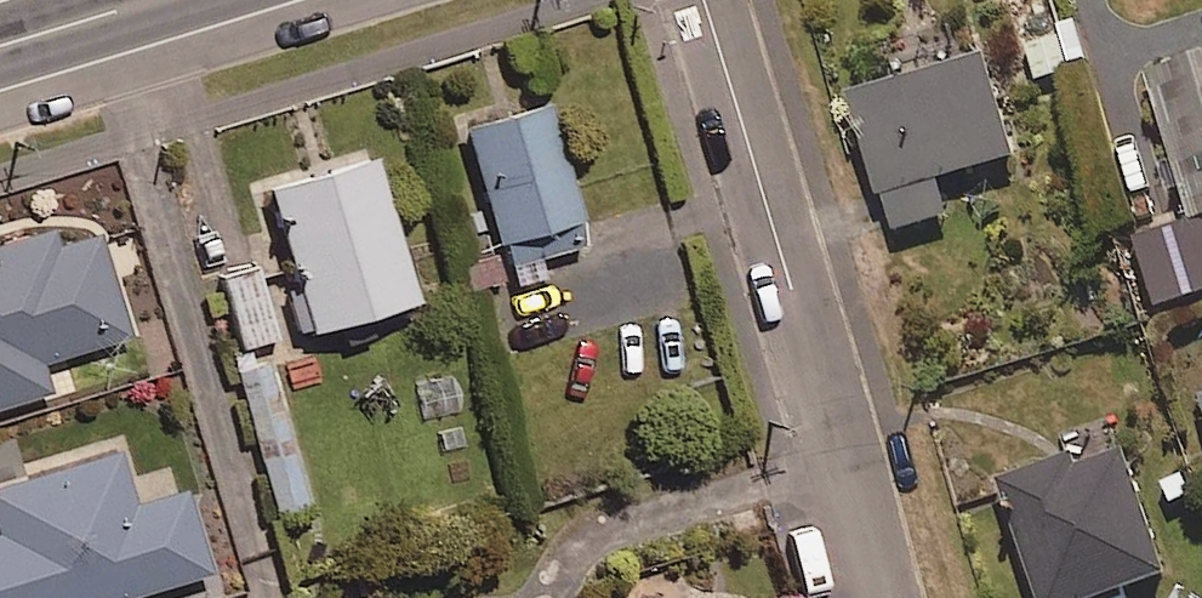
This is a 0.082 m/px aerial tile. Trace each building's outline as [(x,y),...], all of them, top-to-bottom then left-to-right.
[(1072,65),(1051,0),(998,0),(1025,80),(1072,65)] [(934,170),(1010,148),(980,42),(844,82),(886,226),(945,209),(934,170)] [(1146,72),(1189,224),(1133,240),(1152,304),(1201,290),(1201,56),(1146,72)] [(532,254),(583,238),(535,86),(454,112),(506,279),(537,270),(532,254)] [(300,322),(408,289),(363,143),(256,176),(300,322)] [(90,224),(47,238),(41,219),(0,232),(0,398),(44,384),(35,357),(124,327),(90,224)] [(239,341),(272,331),(252,265),(219,275),(239,341)] [(304,502),(262,352),(231,361),(273,510),(304,502)] [(1170,567),(1116,428),(993,476),(1040,597),(1089,597),(1170,567)] [(128,497),(110,443),(0,478),(0,597),(90,597),(202,562),(177,482),(128,497)]
